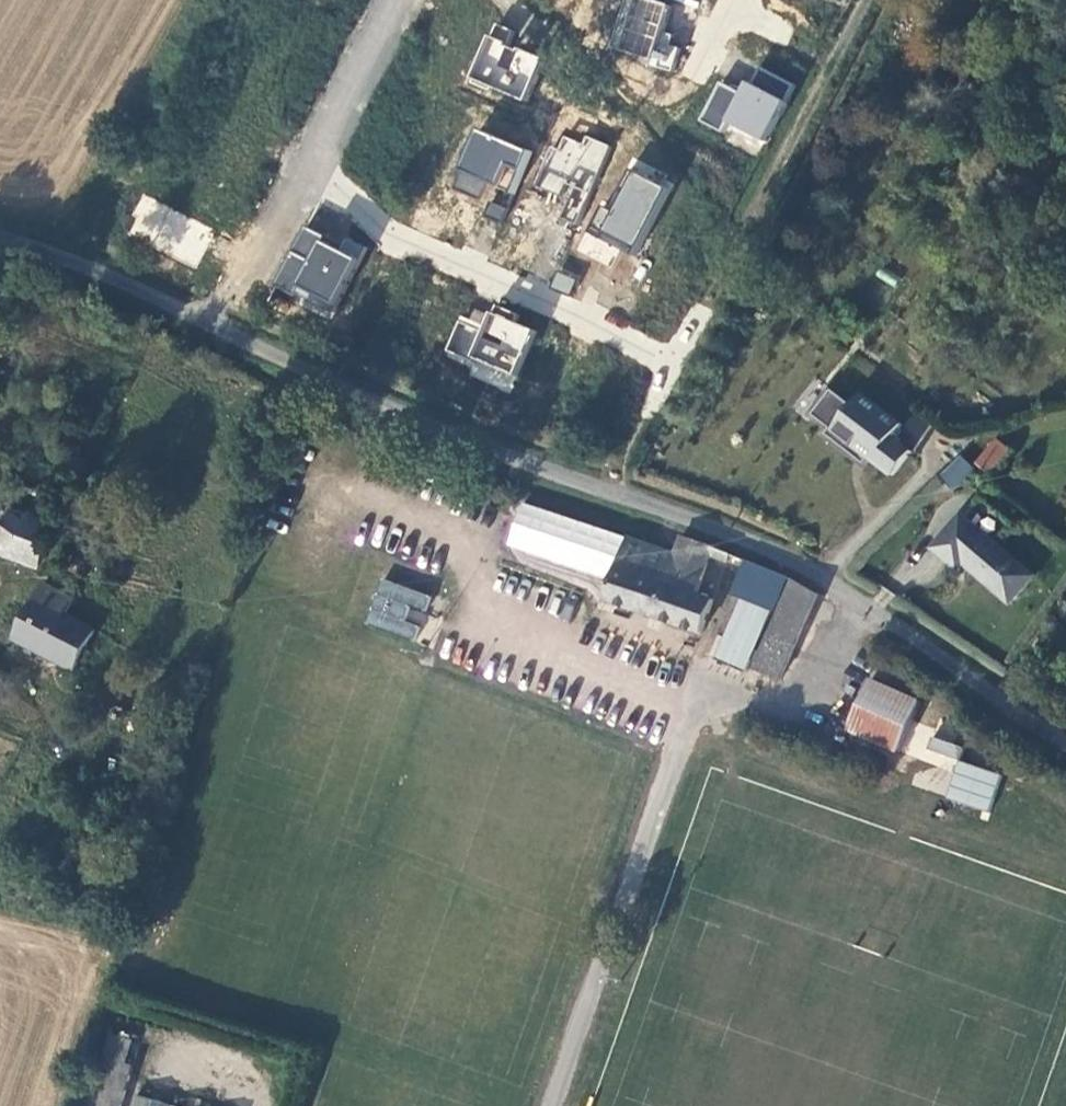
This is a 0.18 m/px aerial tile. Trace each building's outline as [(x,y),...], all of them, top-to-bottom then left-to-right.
[(608,51),(671,69),(678,47),(670,44),(681,5),(662,0),(622,0),(608,51)] [(478,38),(468,84),(526,97),(536,51),(478,38)] [(753,67),(742,92),(717,80),(701,117),(766,146),(794,85),(753,67)] [(472,128),(450,186),(480,197),(485,183),(515,195),(531,151),(472,128)] [(576,226),(606,148),(560,130),(538,187),(562,197),(554,218),(576,226)] [(617,249),(644,257),(669,176),(623,162),(600,237),(583,231),(576,254),(612,265),(617,249)] [(195,268),(214,230),(143,194),(124,232),(195,268)] [(272,289),(334,316),(364,247),(343,238),(339,246),(298,228),(272,289)] [(569,294),(574,279),(556,272),(550,286),(569,294)] [(467,302),(442,359),(510,387),(534,331),(467,302)] [(856,411),(832,392),(793,442),(810,456),(826,437),(888,487),(912,457),(872,424),(879,415),(864,403),(856,411)] [(990,475),(1009,448),(992,436),(973,463),(990,475)] [(961,456),(937,472),(949,489),(973,473),(961,456)] [(71,502),(1,477),(0,479),(0,549),(46,566),(71,502)] [(1036,577),(963,517),(936,550),(962,572),(968,565),(1014,603),(1036,577)] [(714,550),(680,538),(673,559),(629,542),(608,598),(703,633),(715,600),(697,594),(714,550)] [(430,590),(383,574),(367,617),(411,637),(419,623),(405,617),(411,601),(425,606),(430,590)] [(779,681),(821,596),(807,588),(795,582),(754,670),(779,681)] [(68,619),(78,602),(48,586),(18,643),(74,673),(96,632),(68,619)] [(776,611),(745,598),(719,660),(750,673),(776,611)] [(884,728),(905,692),(875,676),(850,723),(882,732),(884,728)] [(899,750),(923,702),(905,692),(884,728),(882,732),(850,723),(850,726),(899,750)] [(1000,775),(957,760),(962,744),(915,727),(906,753),(953,769),(943,797),(987,812),(1000,775)] [(108,1034),(85,1105),(116,1105),(128,1067),(120,1064),(128,1041),(108,1034)] [(131,1094),(128,1105),(175,1105),(131,1094)]
